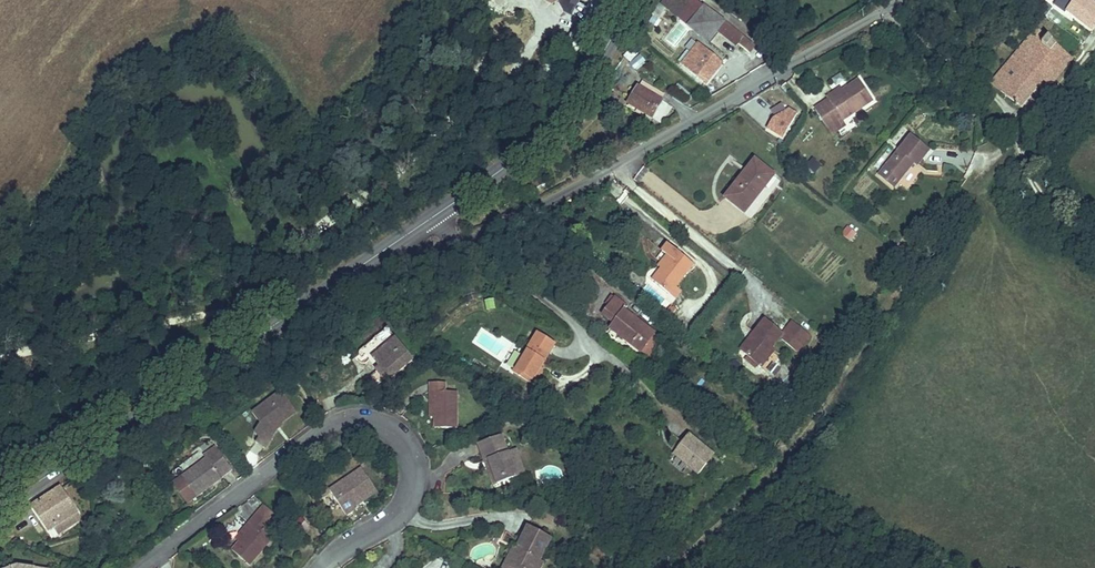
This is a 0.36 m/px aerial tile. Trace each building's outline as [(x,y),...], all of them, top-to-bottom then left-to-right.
[(1091,0),(1027,0),(1025,3),(1052,19),(1061,5),(1081,17),(1091,0)] [(1081,17),(1094,26),(1094,0),(1091,0),(1081,17)] [(750,38),(748,40),(709,9),(694,28),(714,42),(721,32),(742,48),(744,46),(756,57),(763,50),(750,38)] [(676,49),(689,29),(677,22),(664,42),(676,49)] [(1057,57),(1067,64),(1076,52),(1039,26),(1030,39),(1041,46),(1018,79),(1007,71),(999,83),(997,85),(1024,103),(1042,78),(1057,57)] [(1030,39),(1007,71),(1018,79),(1041,46),(1030,39)] [(731,66),(707,47),(691,67),(715,86),(731,66)] [(1042,78),(1051,84),(1067,64),(1057,57),(1042,78)] [(824,113),(837,134),(853,126),(883,108),(870,86),(824,113)] [(663,119),(672,101),(647,89),(638,107),(663,119)] [(783,97),(774,109),(791,120),(799,109),(783,97)] [(671,123),(680,105),(672,101),(663,119),(671,123)] [(853,126),(837,134),(841,141),(857,133),(853,126)] [(921,141),(896,172),(911,183),(924,166),(928,169),(939,155),(921,141)] [(761,167),(732,205),(753,220),(781,182),(761,167)] [(544,178),(529,189),(535,196),(538,200),(553,186),(544,178)] [(842,236),(853,240),(857,231),(846,226),(842,236)] [(677,266),(669,276),(658,289),(678,305),(683,299),(703,273),(677,253),(670,261),(673,263),(677,266)] [(665,273),(669,276),(677,266),(673,263),(665,273)] [(682,308),(687,302),(683,299),(678,305),(682,308)] [(623,341),(653,365),(667,346),(637,324),(641,318),(629,310),(616,327),(627,335),(623,341)] [(385,363),(381,366),(388,375),(417,352),(391,320),(363,343),(371,354),(375,351),(382,360),(385,363)] [(766,347),(754,361),(772,375),(784,361),(781,358),(789,348),(807,362),(821,344),(801,330),(790,342),(773,329),(762,344),(766,347)] [(548,343),(519,381),(541,397),(553,382),(546,377),(550,371),(554,374),(566,357),(548,343)] [(751,358),(754,361),(766,347),(762,344),(751,358)] [(382,360),(375,351),(371,354),(379,363),(382,360)] [(784,361),(772,375),(781,382),(792,367),(784,361)] [(434,378),(433,387),(437,387),(436,411),(436,422),(459,423),(459,387),(449,387),(449,378),(434,378)] [(263,422),(258,431),(254,437),(264,442),(277,423),(275,421),(294,407),(280,386),(252,406),(260,417),(263,422)] [(546,420),(538,414),(533,420),(541,426),(546,420)] [(254,426),(258,431),(263,422),(260,417),(254,426)] [(478,442),(483,459),(489,457),(496,479),(505,475),(507,480),(518,477),(509,452),(503,433),(478,442)] [(196,491),(221,471),(218,467),(230,458),(216,441),(204,449),(207,452),(181,471),(196,491)] [(526,474),(518,449),(509,452),(518,477),(526,474)] [(704,449),(689,468),(713,487),(728,468),(704,449)] [(489,457),(483,459),(493,485),(507,480),(505,475),(496,479),(489,457)] [(218,467),(221,471),(233,462),(230,458),(218,467)] [(381,485),(366,463),(333,486),(349,509),(358,503),(357,502),(354,498),(369,488),(372,492),(381,485)] [(56,520),(78,505),(70,492),(74,490),(69,481),(64,484),(62,482),(34,500),(50,524),(56,520)] [(354,498),(357,502),(372,492),(369,488),(354,498)] [(255,517),(239,535),(232,543),(249,558),(273,532),(265,525),(277,509),(265,499),(251,514),(255,517)] [(56,520),(60,527),(83,512),(78,505),(56,520)] [(236,532),(239,535),(255,517),(251,514),(236,532)] [(507,557),(513,560),(509,567),(529,567),(536,555),(541,557),(552,536),(529,523),(518,545),(514,543),(507,557)] [(496,543),(500,535),(494,532),(490,540),(496,543)] [(541,557),(536,555),(529,567),(540,567),(545,560),(541,557)] [(507,557),(501,567),(509,567),(513,560),(507,557)]
